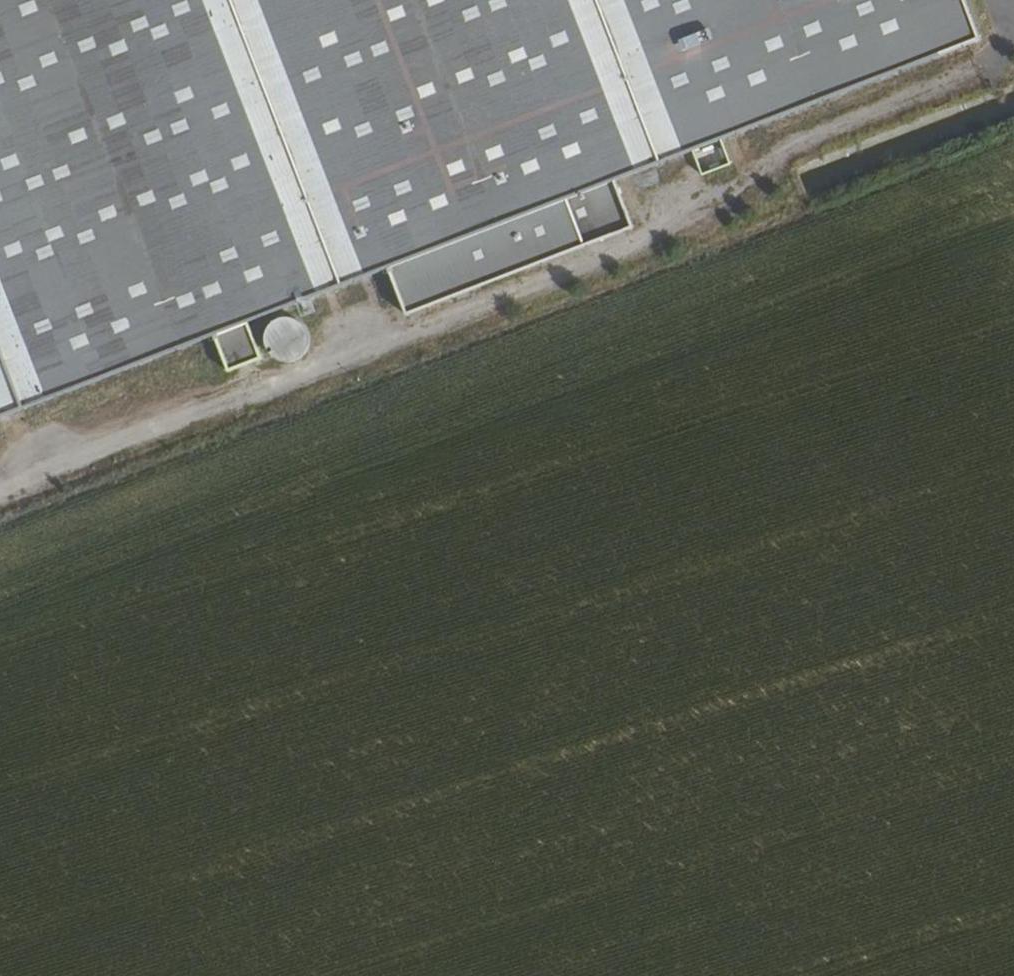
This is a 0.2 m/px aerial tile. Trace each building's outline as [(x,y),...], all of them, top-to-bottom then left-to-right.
[(975,0),(0,0),(0,386),(208,307),(220,344),(250,333),(237,296),(385,241),(401,288),(635,200),(618,152),(691,124),(700,149),(730,138),(721,113),(981,15),(975,0)]
